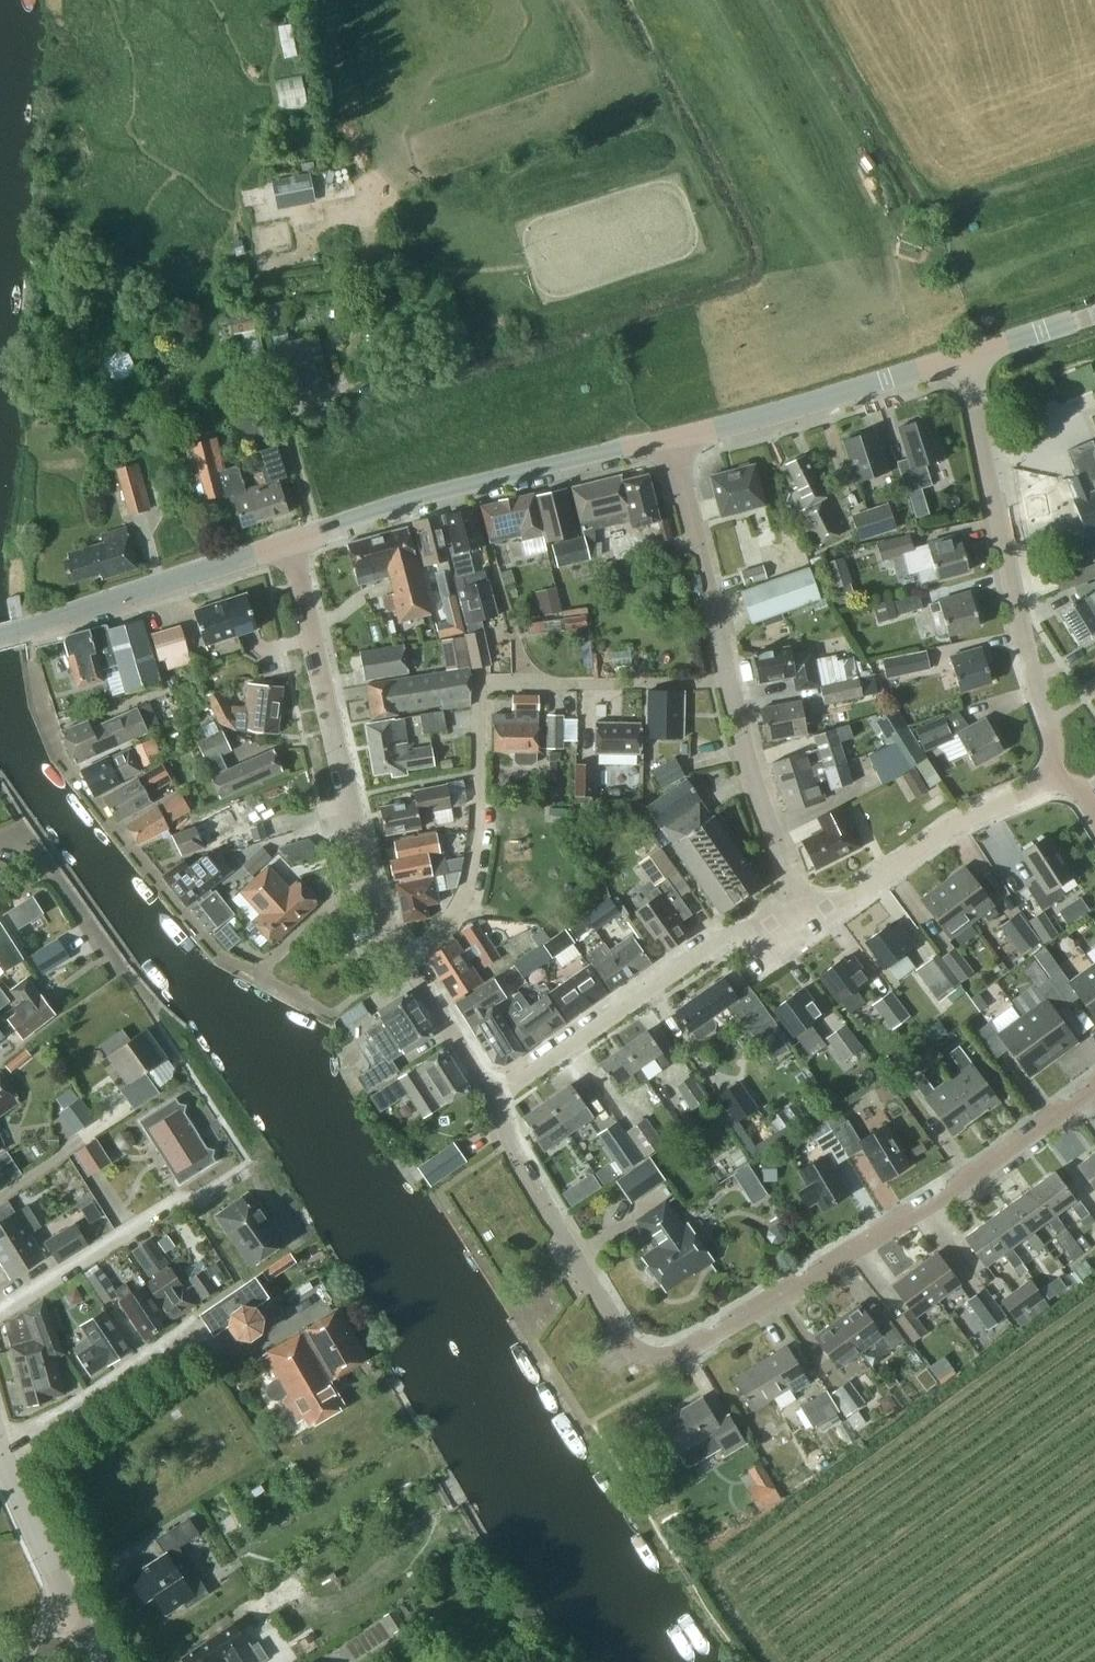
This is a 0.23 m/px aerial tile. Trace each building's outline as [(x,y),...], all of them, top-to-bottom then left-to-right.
[(314,77),(286,79),(288,108),(316,106),(314,77)] [(283,178),(270,181),(276,208),(289,206),(283,178)] [(230,315),(235,336),(259,331),(254,310),(230,315)] [(272,345),(283,397),(329,386),(317,335),(272,345)] [(234,421),(240,442),(280,432),(274,410),(234,421)] [(907,494),(932,486),(926,465),(942,460),(928,418),(900,428),(900,429),(910,458),(897,463),(907,494)] [(858,482),(887,473),(887,472),(886,472),(873,433),(874,433),(873,432),(845,441),(845,442),(846,442),(858,481),(858,482)] [(1066,479),(1075,498),(1071,500),(1086,533),(1094,530),(1094,445),(1094,446),(1092,440),(1067,449),(1074,467),(1071,468),(1074,476),(1066,479)] [(243,527),(268,519),(257,487),(244,491),(237,466),(225,469),(220,451),(216,452),(212,441),(184,449),(199,499),(216,495),(214,487),(222,485),(223,489),(231,487),(243,527)] [(257,487),(268,519),(288,513),(277,480),(286,478),(277,447),(256,453),(266,484),(257,487)] [(817,546),(843,533),(805,457),(786,466),(797,487),(794,489),(805,510),(800,513),(817,546)] [(721,518),(765,506),(754,465),(752,466),(748,462),(738,464),(737,470),(710,477),(721,518)] [(139,464),(116,470),(129,515),(152,509),(139,464)] [(572,489),(583,532),(583,534),(551,542),(557,564),(593,555),(594,530),(631,520),(632,527),(659,521),(648,476),(622,481),(621,476),(572,489)] [(535,497),(543,531),(546,541),(578,534),(567,490),(567,491),(566,490),(567,490),(535,497)] [(543,531),(535,497),(535,494),(517,498),(517,497),(499,502),(481,507),(489,538),(508,534),(510,538),(521,536),(522,541),(544,536),(542,531),(543,531)] [(888,503),(851,514),(859,540),(896,528),(888,503)] [(439,517),(455,574),(472,570),(466,550),(484,546),(474,508),(439,517)] [(456,592),(448,560),(449,559),(439,517),(414,523),(422,557),(424,566),(437,563),(439,570),(436,571),(442,595),(456,592)] [(399,623),(430,615),(407,528),(348,544),(359,585),(390,577),(394,594),(392,595),(399,623)] [(101,579),(136,568),(124,529),(101,535),(104,544),(68,554),(70,560),(65,561),(71,582),(100,574),(101,579)] [(955,537),(927,545),(914,549),(910,534),(878,543),(883,560),(903,555),(908,573),(919,570),(922,583),(937,579),(937,580),(969,571),(962,545),(958,546),(955,537)] [(832,570),(843,565),(839,556),(828,561),(832,570)] [(1094,577),(1094,561),(1056,578),(1061,591),(1094,577)] [(745,586),(767,579),(763,564),(740,571),(745,586)] [(500,572),(504,585),(515,582),(511,568),(500,572)] [(808,568),(741,591),(753,624),(820,601),(808,568)] [(465,633),(468,645),(473,669),(490,666),(483,631),(481,631),(478,621),(497,616),(485,571),(473,574),(472,570),(455,574),(456,577),(453,578),(467,633),(465,633)] [(1079,594),(1082,599),(1059,614),(1080,646),(1094,637),(1094,614),(1090,607),(1094,603),(1094,580),(1075,587),(1079,594)] [(542,590),(548,615),(569,610),(563,585),(542,590)] [(844,586),(832,591),(838,606),(850,602),(844,586)] [(892,601),(895,614),(922,607),(919,593),(892,601)] [(948,636),(980,626),(970,593),(938,602),(938,603),(929,605),(932,613),(941,611),(948,636)] [(205,646),(257,629),(245,594),(193,611),(205,646)] [(891,599),(872,605),(878,623),(896,617),(895,614),(892,601),(891,599)] [(560,617),(561,629),(586,627),(585,615),(560,617)] [(126,694),(160,683),(141,620),(108,629),(107,627),(106,626),(105,626),(69,635),(67,636),(66,636),(65,638),(64,639),(64,643),(68,655),(76,688),(103,681),(100,671),(112,667),(113,671),(118,670),(126,694)] [(169,670),(192,663),(180,625),(152,633),(159,659),(165,657),(169,670)] [(364,681),(409,673),(404,646),(360,653),(364,681)] [(819,687),(815,666),(811,651),(791,655),(789,647),(755,655),(761,684),(780,679),(782,682),(790,680),(791,678),(793,678),(796,692),(819,687)] [(960,691),(992,682),(981,647),(949,657),(960,691)] [(882,658),(886,677),(930,669),(926,649),(882,658)] [(853,657),(841,659),(845,679),(857,677),(853,657)] [(469,667),(365,683),(371,718),(399,714),(399,711),(442,704),(443,709),(472,705),(471,689),(469,667)] [(820,685),(824,704),(878,691),(874,673),(820,685)] [(277,734),(283,687),(249,684),(245,713),(232,711),(221,688),(206,695),(219,722),(244,732),(245,728),(253,731),(277,734)] [(683,737),(683,693),(647,692),(646,736),(683,737)] [(494,752),(515,752),(514,760),(518,764),(522,766),(529,766),(533,765),(537,760),(538,752),(538,696),(513,696),(513,715),(494,714),(494,752)] [(792,739),(807,736),(801,702),(761,709),(768,741),(792,737),(792,739)] [(76,765),(148,732),(137,709),(91,729),(88,721),(62,732),(63,734),(62,735),(74,762),(75,762),(76,765)] [(907,727),(896,709),(876,720),(887,739),(907,727)] [(424,732),(447,729),(444,710),(421,713),(424,732)] [(547,714),(546,748),(563,748),(563,740),(576,740),(577,719),(564,719),(564,714),(547,714)] [(953,739),(943,715),(914,728),(924,751),(953,739)] [(406,770),(435,766),(432,747),(407,751),(402,719),(365,725),(373,775),(391,773),(392,777),(407,775),(406,770)] [(974,766),(1004,749),(986,719),(957,735),(974,766)] [(639,753),(640,725),(598,724),(597,752),(639,753)] [(772,764),(780,789),(826,774),(826,769),(846,764),(847,763),(840,741),(852,737),(848,725),(813,736),(817,750),(810,752),(810,751),(772,764)] [(891,747),(870,757),(886,783),(915,764),(926,757),(907,727),(887,739),(891,747)] [(214,777),(211,778),(220,798),(282,771),(273,751),(228,771),(221,755),(231,750),(222,730),(197,742),(214,777)] [(144,766),(153,762),(163,757),(154,737),(135,746),(137,750),(144,766)] [(119,781),(141,770),(131,749),(108,760),(107,758),(82,770),(95,796),(121,783),(119,781)] [(653,774),(661,788),(685,775),(675,757),(651,769),(653,774)] [(930,787),(940,780),(926,757),(915,764),(930,787)] [(576,761),(576,795),(595,795),(595,761),(576,761)] [(137,776),(138,778),(103,798),(117,823),(151,803),(147,795),(171,781),(161,763),(137,776)] [(826,774),(780,789),(787,812),(825,800),(822,790),(829,788),(830,790),(852,783),(846,764),(826,769),(826,774)] [(687,779),(647,808),(662,829),(663,828),(673,844),(672,844),(721,913),(761,885),(713,816),(711,817),(701,802),(702,801),(687,779)] [(419,814),(451,808),(447,786),(414,793),(416,802),(380,808),(385,835),(421,828),(419,814)] [(180,791),(163,801),(174,819),(190,810),(180,791)] [(823,831),(802,842),(816,870),(862,847),(842,807),(817,819),(823,831)] [(138,846),(168,828),(157,808),(127,826),(138,846)] [(451,808),(435,811),(437,825),(453,822),(451,808)] [(202,845),(227,832),(217,813),(202,821),(194,826),(195,828),(172,836),(181,855),(203,847),(202,845)] [(399,879),(400,884),(433,878),(433,876),(432,869),(435,868),(433,857),(441,855),(437,835),(394,843),(397,860),(390,862),(394,880),(399,879)] [(1042,911),(1064,896),(1058,886),(1073,876),(1048,837),(1021,855),(1039,882),(1027,889),(1042,911)] [(309,838),(278,847),(293,862),(323,854),(309,838)] [(262,846),(242,864),(252,875),(272,857),(262,846)] [(692,915),(671,886),(664,877),(676,869),(660,847),(639,863),(651,879),(640,887),(651,902),(636,913),(654,938),(658,936),(668,951),(684,939),(681,935),(687,931),(681,922),(692,915)] [(220,855),(215,854),(203,858),(202,857),(195,862),(192,859),(186,863),(184,862),(164,877),(187,905),(232,869),(220,855)] [(448,872),(461,870),(463,857),(446,860),(448,872)] [(269,866),(254,879),(295,924),(317,904),(297,881),(289,889),(269,866)] [(943,885),(971,922),(982,914),(988,922),(998,915),(992,906),(964,869),(943,885)] [(459,871),(433,876),(433,878),(400,884),(397,884),(404,922),(428,918),(425,905),(439,903),(436,889),(456,885),(459,871)] [(273,944),(295,924),(254,879),(240,892),(261,914),(252,922),(273,944)] [(950,938),(971,922),(943,885),(922,900),(950,938)] [(22,960),(7,936),(42,913),(32,898),(0,919),(0,974),(22,960)] [(597,929),(619,912),(610,900),(588,916),(597,929)] [(1040,940),(1019,911),(1000,925),(1021,954),(1040,940)] [(1044,911),(1029,920),(1043,943),(1059,934),(1044,911)] [(586,914),(572,924),(582,937),(595,928),(586,914)] [(495,925),(469,941),(478,955),(495,945),(504,939),(495,925)] [(885,970),(915,947),(898,925),(891,930),(888,926),(865,943),(885,970)] [(565,928),(543,944),(553,959),(575,942),(565,928)] [(611,951),(629,978),(650,963),(632,936),(611,951)] [(427,959),(440,979),(468,961),(455,941),(427,959)] [(608,992),(629,978),(611,951),(610,951),(604,942),(586,955),(592,964),(593,964),(590,966),(608,992)] [(56,944),(30,960),(42,979),(53,971),(48,964),(63,955),(56,944)] [(478,955),(485,967),(502,956),(495,945),(478,955)] [(540,946),(515,963),(524,976),(549,959),(540,946)] [(974,973),(955,948),(942,958),(960,983),(974,973)] [(916,969),(939,1001),(962,984),(960,983),(942,958),(938,953),(916,969)] [(865,1004),(856,992),(870,981),(853,958),(846,964),(843,960),(820,976),(849,1016),(865,1004)] [(468,961),(440,979),(453,1000),(482,982),(468,961)] [(588,966),(550,993),(569,1020),(608,992),(590,966),(589,967),(588,966)] [(1094,967),(1071,984),(1060,970),(1048,979),(1068,1006),(1079,997),(1094,1018),(1094,969),(1094,967)] [(716,1023),(712,1017),(727,1007),(752,1042),(776,1025),(751,990),(738,999),(723,978),(675,1012),(690,1033),(692,1032),(695,1037),(701,1038),(715,1028),(716,1023)] [(11,991),(19,1002),(11,1008),(16,1014),(8,1021),(22,1040),(54,1015),(40,996),(40,997),(26,979),(11,991)] [(977,995),(987,1010),(1011,994),(1002,979),(977,995)] [(1068,1006),(1048,979),(1036,988),(1046,1003),(1023,1019),(1052,1058),(1075,1041),(1056,1014),(1068,1006)] [(507,998),(494,980),(456,1005),(494,1062),(505,1065),(524,1052),(493,1007),(507,998)] [(15,1004),(0,985),(0,1016),(15,1004)] [(795,1037),(823,1016),(802,989),(775,1010),(795,1037)] [(872,1005),(891,1030),(910,1016),(891,991),(872,1005)] [(368,1032),(385,1058),(357,1076),(366,1090),(399,1069),(392,1059),(403,1052),(404,1053),(434,1033),(408,993),(378,1013),(384,1022),(368,1032)] [(547,996),(509,1023),(527,1050),(566,1023),(547,996)] [(354,1026),(369,1011),(361,1002),(345,1018),(354,1026)] [(1028,1075),(1052,1058),(1023,1019),(1000,1036),(989,1022),(976,1032),(996,1059),(1008,1049),(1028,1075)] [(859,1062),(869,1055),(845,1024),(826,1038),(843,1061),(853,1054),(859,1062)] [(128,1086),(166,1058),(146,1029),(130,1041),(122,1030),(100,1046),(107,1057),(128,1086)] [(625,1047),(640,1068),(653,1058),(660,1069),(668,1063),(662,1053),(647,1031),(625,1047)] [(647,1078),(640,1068),(625,1047),(599,1065),(614,1086),(632,1073),(639,1084),(647,1078)] [(962,1070),(948,1081),(976,1119),(999,1102),(971,1064),(970,1064),(959,1048),(950,1054),(962,1070)] [(448,1103),(470,1089),(444,1050),(398,1080),(399,1082),(372,1100),(379,1111),(407,1093),(423,1117),(447,1101),(448,1103)] [(18,1103),(10,1089),(0,1075),(0,1116),(18,1103)] [(953,1136),(976,1119),(948,1081),(933,1091),(922,1075),(913,1081),(925,1097),(925,1098),(953,1136)] [(882,1101),(892,1094),(880,1076),(870,1082),(882,1101)] [(740,1080),(716,1096),(735,1124),(758,1108),(740,1080)] [(564,1121),(571,1131),(572,1132),(594,1117),(571,1083),(547,1100),(562,1122),(564,1121)] [(94,1120),(79,1099),(61,1111),(76,1133),(94,1120)] [(180,1186),(216,1162),(176,1099),(139,1122),(180,1186)] [(547,1100),(523,1117),(545,1149),(571,1131),(564,1121),(562,1122),(547,1100)] [(782,1110),(793,1126),(805,1117),(797,1106),(795,1107),(793,1103),(782,1110)] [(626,1132),(643,1158),(662,1145),(645,1120),(626,1132)] [(847,1121),(831,1130),(848,1158),(863,1149),(882,1182),(910,1166),(886,1126),(859,1141),(847,1121)] [(641,1158),(616,1122),(599,1134),(624,1170),(641,1158)] [(833,1167),(848,1158),(831,1130),(815,1140),(824,1156),(798,1172),(807,1187),(797,1192),(806,1208),(816,1202),(821,1211),(849,1195),(833,1167)] [(114,1140),(120,1149),(130,1149),(135,1140),(130,1131),(119,1131),(114,1140)] [(110,1160),(96,1138),(73,1152),(88,1175),(110,1160)] [(453,1142),(417,1168),(429,1186),(465,1160),(453,1142)] [(1077,1166),(1094,1191),(1094,1154),(1077,1166)] [(616,1181),(629,1199),(662,1175),(649,1157),(616,1181)] [(756,1162),(739,1172),(758,1203),(775,1193),(756,1162)] [(1052,1218),(1055,1216),(1069,1205),(1081,1220),(1088,1215),(1076,1199),(1074,1200),(1054,1173),(1032,1190),(1052,1218)] [(41,1180),(30,1186),(36,1197),(47,1191),(41,1180)] [(582,1182),(563,1193),(572,1206),(590,1194),(582,1182)] [(1082,1252),(1055,1216),(1052,1218),(1032,1190),(1010,1206),(1030,1234),(1033,1232),(1047,1222),(1058,1236),(1075,1258),(1082,1252)] [(254,1265),(283,1245),(267,1221),(270,1218),(259,1203),(246,1212),(238,1201),(215,1217),(224,1229),(227,1227),(254,1265)] [(645,1259),(666,1289),(693,1270),(695,1272),(711,1261),(687,1227),(683,1230),(665,1204),(640,1222),(659,1250),(645,1259)] [(31,1237),(29,1233),(40,1226),(27,1205),(16,1212),(17,1214),(0,1225),(0,1256),(31,1237)] [(1030,1234),(1010,1206),(987,1222),(1008,1250),(1011,1248),(1025,1238),(1036,1253),(1044,1248),(1033,1232),(1030,1234)] [(31,1237),(0,1256),(0,1261),(11,1280),(45,1259),(43,1255),(51,1250),(59,1263),(89,1245),(75,1222),(37,1246),(31,1237)] [(1026,1271),(1011,1248),(1008,1250),(987,1222),(965,1238),(985,1267),(1002,1254),(1014,1269),(1019,1276),(1026,1271)] [(767,1236),(771,1243),(778,1243),(786,1239),(787,1232),(782,1225),(776,1224),(768,1228),(767,1236)] [(170,1269),(169,1270),(165,1265),(168,1263),(150,1237),(131,1250),(150,1276),(152,1275),(156,1279),(147,1285),(171,1321),(195,1306),(170,1269)] [(297,1262),(290,1252),(261,1271),(268,1281),(297,1262)] [(936,1254),(915,1270),(938,1302),(960,1286),(936,1254)] [(146,1285),(133,1294),(125,1283),(115,1289),(99,1265),(86,1273),(106,1302),(117,1295),(121,1301),(120,1302),(145,1340),(163,1327),(159,1321),(167,1316),(146,1285)] [(189,1278),(203,1299),(217,1290),(203,1269),(189,1278)] [(916,1318),(938,1302),(915,1270),(893,1286),(910,1308),(896,1318),(913,1342),(927,1332),(916,1318)] [(269,1297),(256,1277),(254,1279),(201,1315),(213,1335),(228,1326),(227,1327),(236,1339),(250,1341),(262,1333),(264,1319),(255,1308),(254,1307),(269,1297)] [(1030,1278),(1000,1299),(1013,1318),(1043,1297),(1030,1278)] [(985,1287),(966,1300),(987,1329),(1006,1315),(985,1287)] [(33,1338),(9,1345),(28,1407),(51,1401),(50,1399),(64,1395),(54,1358),(64,1353),(43,1297),(23,1311),(33,1338)] [(859,1305),(837,1321),(860,1353),(873,1344),(882,1356),(891,1350),(904,1341),(888,1319),(876,1328),(859,1305)] [(107,1366),(131,1349),(105,1310),(81,1326),(89,1338),(72,1349),(91,1376),(107,1365),(107,1366)] [(260,1359),(273,1383),(269,1386),(267,1391),(268,1397),(272,1401),(278,1402),(283,1399),(298,1424),(304,1420),(309,1428),(344,1407),(329,1381),(368,1358),(341,1311),(260,1359)] [(838,1369),(860,1353),(837,1321),(815,1337),(838,1369)] [(793,1394),(809,1384),(788,1348),(733,1381),(751,1412),(789,1389),(793,1394)] [(953,1356),(938,1363),(944,1376),(959,1369),(953,1356)] [(934,1377),(927,1367),(920,1372),(919,1379),(924,1385),(934,1377)] [(830,1393),(846,1415),(864,1402),(849,1380),(830,1393)] [(813,1426),(839,1411),(826,1389),(799,1405),(813,1426)] [(717,1423),(702,1398),(660,1424),(678,1454),(685,1466),(691,1467),(721,1449),(725,1456),(746,1444),(729,1416),(717,1423)] [(868,1420),(860,1408),(846,1417),(854,1430),(868,1420)] [(753,1443),(760,1457),(775,1448),(767,1435),(753,1443)] [(808,1456),(816,1469),(829,1461),(821,1448),(808,1456)] [(791,1477),(796,1484),(811,1473),(807,1466),(791,1477)] [(755,1483),(747,1488),(754,1501),(776,1487),(768,1475),(755,1483)] [(198,1535),(188,1520),(156,1541),(165,1555),(129,1579),(145,1603),(153,1597),(166,1616),(183,1604),(186,1609),(208,1594),(177,1549),(198,1535)] [(383,1616),(393,1632),(404,1625),(394,1609),(383,1616)] [(249,1647),(234,1624),(212,1640),(182,1659),(183,1661),(263,1661),(269,1659),(258,1641),(249,1647)] [(381,1661),(398,1661),(399,1661),(390,1649),(378,1658),(381,1661)]
